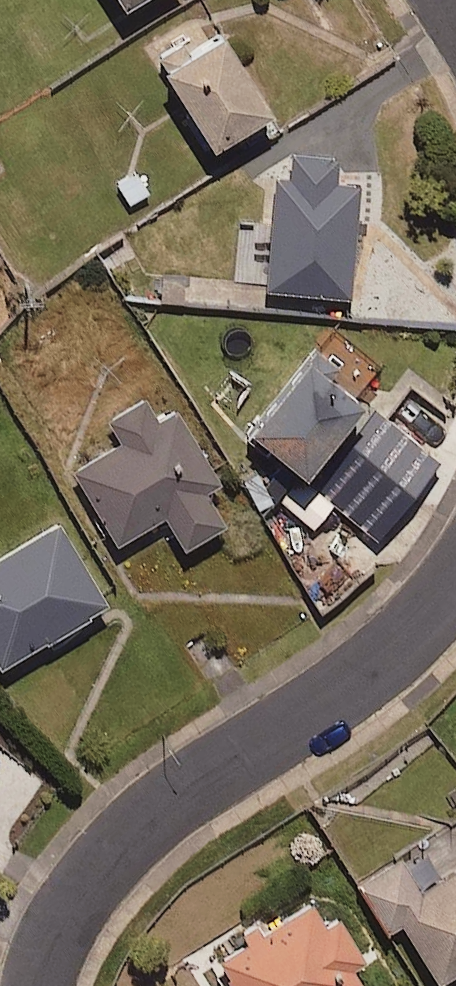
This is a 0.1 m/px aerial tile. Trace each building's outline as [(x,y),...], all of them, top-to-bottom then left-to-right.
[(156,58),(212,150),(273,113),(225,34),(200,50),(191,36),(156,58)] [(277,178),(269,287),(352,293),(359,186),(338,185),(340,156),(291,153),(289,179),(277,178)] [(315,350),(250,435),(308,479),(365,405),(330,379),(338,368),(315,350)] [(124,444),(78,472),(120,541),(167,512),(189,547),(226,524),(207,492),(223,483),(179,409),(159,421),(145,398),(109,419),(124,444)] [(374,413),(313,492),(377,540),(438,461),(374,413)] [(0,560),(0,666),(2,669),(109,606),(60,525),(0,560)] [(354,886),(387,938),(401,929),(438,985),(441,985),(455,976),(455,866),(422,888),(401,856),(354,886)] [(218,960),(234,985),(363,985),(353,970),(368,961),(341,917),(328,924),(315,903),(265,933),(258,921),(241,931),(248,942),(218,960)]
